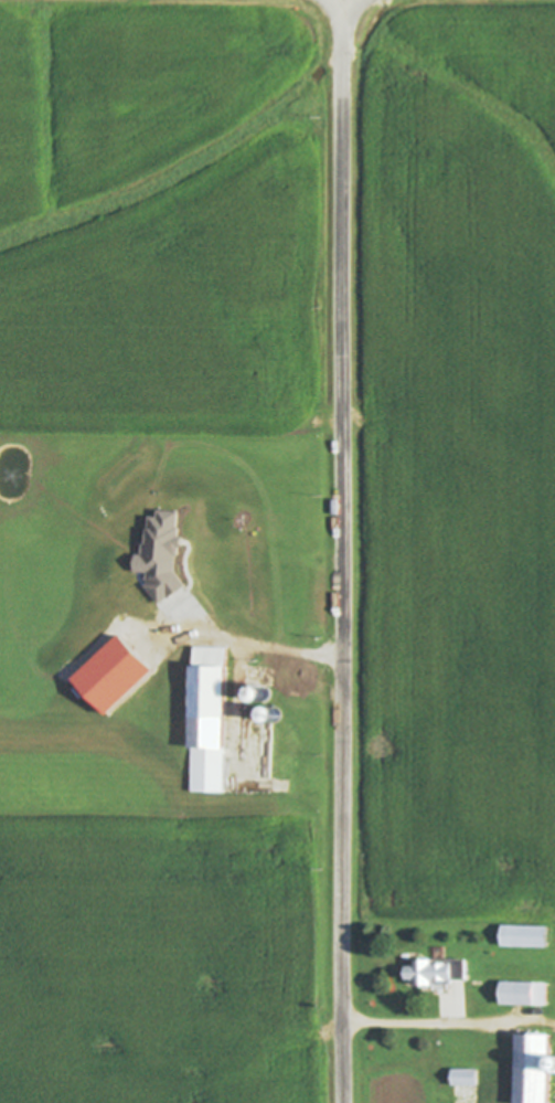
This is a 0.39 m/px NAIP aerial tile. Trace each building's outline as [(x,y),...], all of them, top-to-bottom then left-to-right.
[(155,606),(182,587),(173,574),(178,534),(174,530),(175,518),(172,513),(155,512),(154,520),(144,518),(141,552),(131,559),(130,573),(145,574),(143,590),(155,606)] [(168,580),(166,644),(146,643),(148,580),(168,580)] [(222,667),(222,747),(224,747),(223,792),(192,792),(193,747),(188,747),(189,666),(193,666),(194,647),(226,648),(226,667),(222,667)] [(260,656),(276,657),(276,668),(259,667),(260,656)] [(174,669),(175,667),(177,666),(179,665),(181,665),(183,666),(184,666),(185,667),(186,669),(186,671),(186,672),(185,674),(185,675),(184,675),(183,676),(182,676),(181,677),(180,677),(179,676),(178,676),(177,675),(175,674),(174,671),(174,670),(174,669)] [(116,672),(117,670),(118,669),(119,668),(120,667),(121,667),(122,667),(125,667),(126,667),(127,668),(128,669),(129,670),(129,671),(130,672),(130,674),(129,676),(129,677),(128,678),(128,679),(126,680),(125,680),(122,680),(121,680),(120,680),(119,679),(118,678),(117,677),(117,676),(116,675),(116,672)] [(260,700),(259,699),(258,697),(257,696),(257,693),(257,691),(258,689),(259,688),(262,687),(263,686),(265,686),(267,686),(269,687),(270,689),(271,690),(273,692),(273,693),(273,696),(271,698),(270,699),(268,700),(267,701),(265,701),(262,701),(260,700)] [(245,702),(244,702),(242,702),(241,701),(239,700),(238,699),(237,698),(237,697),(237,696),(237,693),(238,691),(239,690),(241,689),(243,688),(245,688),(247,689),(249,690),(250,691),(250,693),(252,696),(250,698),(249,699),(248,701),(246,702),(245,702)] [(274,722),(271,721),(270,720),(269,719),(268,717),(268,714),(268,712),(269,710),(270,708),(273,707),(275,707),(277,707),(279,708),(280,709),(282,710),(284,712),(284,714),(284,715),(282,718),(281,719),(280,721),(279,721),(277,722),(276,722),(274,722)] [(501,924),(547,926),(546,947),(501,945),(501,924)] [(463,959),(465,979),(450,979),(450,984),(447,984),(447,989),(433,989),(433,984),(430,984),(430,986),(427,986),(427,985),(414,986),(414,979),(404,979),(404,966),(414,966),(414,959),(418,959),(451,958),(451,959),(463,959)] [(500,982),(534,982),(534,983),(545,983),(545,1005),(500,1005),(500,982)] [(547,1035),(546,1102),(513,1102),(514,1033),(547,1035)] [(451,1069),(476,1069),(476,1085),(451,1084),(451,1069)]
